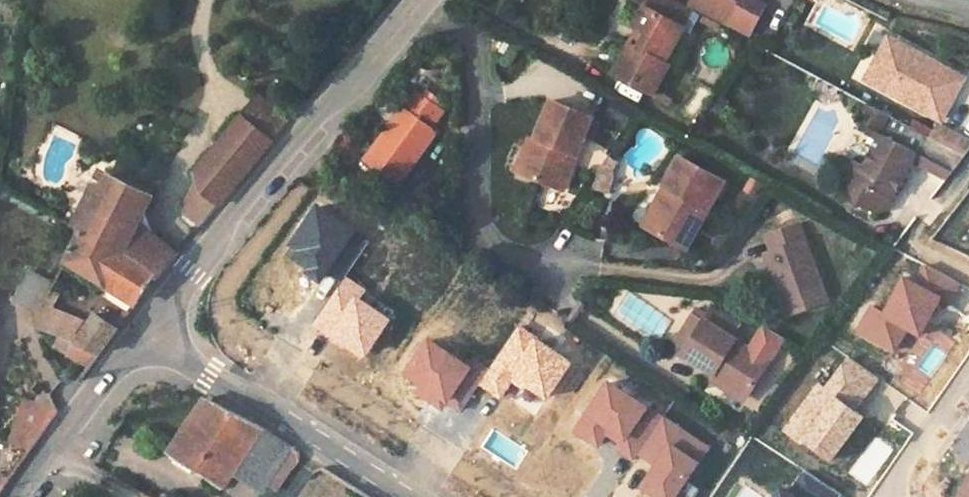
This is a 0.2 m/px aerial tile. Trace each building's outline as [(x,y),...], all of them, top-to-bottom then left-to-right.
[(636,45),(629,40),(620,56),(612,71),(652,93),(668,63),(664,60),(683,25),(657,11),(662,0),(642,0),(640,2),(630,22),(636,26),(644,30),(636,45)] [(683,25),(692,8),(678,0),(662,0),(657,11),(683,25)] [(753,32),(768,4),(761,0),(693,0),(753,32)] [(636,45),(644,30),(636,26),(629,40),(636,45)] [(885,55),(894,38),(887,34),(878,51),(885,55)] [(878,85),(928,113),(951,69),(894,38),(885,55),(878,51),(867,71),(882,79),(878,85)] [(505,40),(500,50),(505,53),(510,44),(505,40)] [(614,53),(606,68),(612,71),(620,56),(614,53)] [(863,77),(878,85),(882,79),(867,71),(863,77)] [(393,122),(364,160),(398,184),(438,129),(433,126),(445,110),(417,90),(405,106),(410,109),(398,126),(393,122)] [(260,94),(243,113),(254,122),(275,140),(291,120),(260,94)] [(536,139),(523,173),(564,190),(595,114),(553,98),(536,139)] [(867,102),(863,110),(867,112),(862,120),(867,132),(876,138),(889,114),(867,102)] [(405,106),(393,122),(398,126),(410,109),(405,106)] [(243,113),(195,173),(200,187),(254,122),(243,113)] [(855,158),(848,170),(857,205),(864,202),(879,211),(886,208),(914,159),(946,177),(963,153),(941,141),(928,135),(889,114),(876,138),(863,162),(855,158)] [(941,141),(948,128),(935,121),(928,135),(941,141)] [(254,122),(200,187),(221,205),(275,140),(254,122)] [(948,128),(941,141),(963,153),(968,146),(968,140),(948,128)] [(530,136),(516,171),(523,173),(536,139),(530,136)] [(682,154),(665,185),(672,189),(650,229),(687,249),(726,178),(682,154)] [(602,166),(596,174),(591,195),(600,198),(604,182),(610,172),(602,166)] [(825,183),(840,185),(842,168),(827,166),(825,183)] [(105,187),(81,232),(123,259),(142,223),(155,196),(111,174),(105,187)] [(93,181),(70,226),(81,232),(105,187),(93,181)] [(173,206),(200,228),(217,206),(190,185),(173,206)] [(665,185),(643,225),(650,229),(672,189),(665,185)] [(764,251),(789,316),(828,302),(798,221),(765,234),(771,248),(764,251)] [(142,223),(123,259),(137,267),(160,238),(142,223)] [(81,232),(66,262),(109,288),(112,284),(139,300),(155,278),(137,267),(123,259),(81,232)] [(160,238),(137,267),(155,278),(159,281),(180,255),(160,238)] [(30,273),(15,300),(40,313),(45,303),(54,285),(30,273)] [(390,319),(360,299),(366,289),(346,275),(312,324),(362,359),(390,319)] [(892,355),(907,330),(919,336),(940,296),(900,275),(882,309),(871,302),(853,332),(892,355)] [(37,319),(35,323),(102,353),(118,329),(83,307),(77,317),(45,303),(40,313),(37,319)] [(770,361),(733,337),(741,324),(724,314),(716,326),(703,318),(705,314),(694,307),(692,311),(685,322),(696,329),(686,345),(681,353),(716,374),(749,394),(770,361)] [(675,337),(686,345),(696,329),(685,322),(675,337)] [(571,361),(516,325),(477,386),(500,401),(512,382),(544,403),(571,361)] [(483,375),(426,337),(400,375),(416,386),(411,393),(441,412),(446,405),(458,413),(483,375)] [(60,340),(56,347),(68,354),(73,346),(60,340)] [(73,346),(68,354),(91,368),(99,358),(73,346)] [(846,358),(826,388),(816,380),(780,428),(828,465),(865,417),(853,408),(856,410),(878,378),(846,358)] [(710,383),(743,404),(749,394),(716,374),(710,383)] [(663,417),(606,380),(571,433),(596,450),(605,436),(617,444),(614,449),(633,462),(663,417)] [(207,397),(172,450),(228,486),(235,474),(262,491),(268,484),(278,490),(303,453),(275,436),(265,429),(207,397)] [(28,398),(13,438),(34,446),(59,412),(28,398)] [(711,446),(665,417),(639,456),(652,464),(637,488),(651,496),(678,496),(711,446)] [(0,480),(0,494),(23,463),(15,458),(0,480)] [(954,496),(968,496),(968,471),(954,496)] [(801,473),(789,493),(779,486),(772,496),(838,496),(801,473)]
